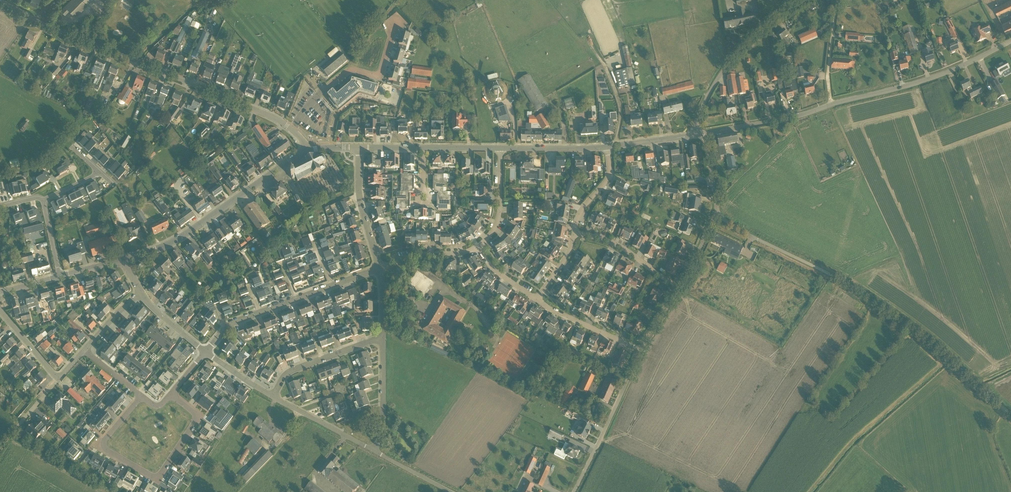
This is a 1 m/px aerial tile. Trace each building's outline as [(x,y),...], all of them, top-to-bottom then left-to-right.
[(60,10),(65,14),(69,10),(75,16),(92,0),(70,0),(60,10)] [(120,0),(122,2),(120,5),(127,11),(132,4),(127,0),(120,0)] [(1010,7),(1010,0),(994,8),(997,14),(1010,7)] [(725,30),(756,24),(754,14),(746,16),(744,10),(738,11),(739,17),(723,20),(725,30)] [(950,21),(948,18),(944,20),(946,23),(945,24),(951,34),(956,32),(950,21)] [(1002,24),(1006,33),(1010,30),(1010,20),(1002,24)] [(179,50),(182,43),(191,23),(186,21),(183,27),(178,39),(176,43),(172,52),(177,54),(179,50)] [(917,52),(911,32),(909,25),(902,28),(904,35),(910,54),(917,52)] [(984,35),(991,32),(988,25),(981,28),(981,27),(971,32),(976,43),(986,39),(984,35)] [(784,30),(777,35),(782,41),(787,47),(791,44),(786,38),(788,36),(784,30)] [(401,39),(409,41),(411,32),(408,31),(407,35),(403,33),(401,39)] [(36,36),(29,32),(25,39),(26,39),(21,47),(27,50),(31,42),(33,43),(36,36)] [(798,39),(801,45),(815,38),(813,32),(798,39)] [(203,33),(195,52),(199,53),(201,54),(209,35),(203,33)] [(167,50),(172,52),(176,43),(178,39),(172,41),(167,50)] [(404,46),(403,49),(406,50),(409,41),(401,39),(399,45),(404,46)] [(954,39),(951,40),(951,41),(947,42),(949,46),(948,46),(951,53),(959,50),(956,43),(955,43),(954,39)] [(68,49),(61,46),(58,52),(56,51),(52,61),(57,63),(60,54),(66,56),(68,49)] [(158,52),(155,58),(163,61),(165,54),(166,51),(164,50),(160,46),(156,50),(158,52)] [(622,47),(627,68),(632,67),(627,46),(622,47)] [(43,53),(53,56),(55,51),(45,48),(43,53)] [(29,49),(28,51),(24,58),(28,59),(32,61),(34,56),(31,54),(32,51),(29,49)] [(396,57),(404,59),(406,50),(403,49),(402,52),(397,51),(396,57)] [(930,49),(923,52),(924,56),(926,63),(934,61),(931,53),(930,49)] [(229,72),(233,74),(237,64),(242,52),(238,51),(237,54),(236,53),(229,72)] [(340,52),(321,68),(328,77),(347,61),(340,52)] [(216,55),(210,53),(206,62),(212,64),(216,55)] [(890,54),(892,62),(898,60),(896,53),(890,54)] [(88,57),(81,54),(78,61),(74,71),(79,73),(83,63),(85,64),(88,57)] [(175,59),(172,65),(180,68),(184,57),(179,55),(177,60),(175,59)] [(398,67),(401,68),(405,69),(406,65),(402,64),(404,59),(396,57),(394,63),(399,64),(398,67)] [(911,61),(910,57),(902,59),(903,63),(899,64),(900,71),(908,69),(907,62),(911,61)] [(855,63),(833,60),(832,60),(831,68),(854,70),(855,63)] [(93,73),(99,76),(100,76),(100,75),(102,71),(103,72),(106,64),(105,64),(101,63),(101,62),(97,61),(94,68),(95,68),(93,73)] [(196,75),(199,68),(200,64),(193,61),(192,65),(189,72),(196,75)] [(1005,72),(1007,75),(1010,73),(1005,62),(995,67),(999,75),(1005,72)] [(241,66),(237,64),(233,74),(237,76),(239,70),(241,66)] [(51,73),(55,77),(61,70),(57,66),(51,73)] [(109,94),(116,76),(119,69),(111,66),(108,73),(109,73),(107,78),(108,78),(105,84),(105,85),(103,91),(109,94)] [(210,80),(215,69),(210,67),(211,67),(208,66),(206,70),(203,77),(210,80)] [(412,74),(415,75),(427,76),(431,77),(432,69),(428,68),(413,66),(412,74)] [(390,74),(398,77),(401,68),(398,67),(397,70),(392,68),(390,74)] [(802,67),(796,68),(797,78),(804,77),(802,67)] [(635,85),(634,77),(632,68),(616,72),(619,88),(635,85)] [(63,69),(59,74),(63,78),(68,73),(63,69)] [(223,86),(226,79),(228,74),(221,71),(219,76),(216,83),(223,86)] [(730,96),(735,95),(739,94),(736,79),(735,75),(734,72),(728,73),(729,76),(727,77),(728,80),(727,81),(730,96)] [(400,83),(401,77),(398,77),(390,74),(389,80),(394,82),(393,85),(400,87),(401,83),(400,83)] [(537,112),(547,105),(529,74),(518,81),(537,112)] [(243,79),(235,76),(230,89),(238,92),(241,84),(243,79)] [(133,88),(136,90),(140,91),(145,80),(144,80),(144,79),(142,78),(141,79),(138,77),(134,85),(135,85),(133,88)] [(430,90),(431,82),(409,78),(407,88),(412,89),(413,87),(425,89),(430,90)] [(743,78),(736,79),(739,94),(745,93),(743,78)] [(361,95),(374,99),(375,99),(376,98),(380,91),(378,90),(379,87),(352,79),(351,84),(342,91),(339,88),(335,92),(334,91),(333,91),(332,91),(328,95),(328,96),(332,101),(332,100),(335,104),(334,105),(338,109),(340,111),(359,95),(360,95),(361,95)] [(677,86),(676,86),(677,92),(694,88),(692,81),(676,85),(677,86)] [(971,98),(983,93),(980,87),(972,91),(971,88),(968,81),(960,84),(963,91),(967,90),(968,92),(968,93),(971,98)] [(998,99),(1005,95),(997,81),(990,85),(998,99)] [(153,96),(157,85),(150,82),(146,93),(152,95),(153,96)] [(259,91),(261,86),(250,82),(248,87),(245,94),(253,98),(256,90),(259,91)] [(789,91),(785,92),(787,99),(794,98),(792,91),(792,88),(790,83),(788,83),(789,91)] [(261,86),(259,91),(259,92),(259,93),(263,95),(261,101),(268,104),(271,96),(267,95),(269,89),(262,86),(261,87),(261,86)] [(813,86),(804,88),(806,95),(815,92),(813,86)] [(125,104),(126,104),(133,92),(125,87),(121,94),(120,93),(117,99),(119,100),(118,101),(118,102),(119,103),(119,104),(120,105),(121,105),(122,105),(123,105),(124,105),(124,104),(125,104)] [(159,98),(156,97),(153,103),(157,105),(157,103),(162,105),(166,96),(167,97),(170,90),(163,87),(159,98)] [(772,91),(768,92),(765,93),(768,104),(775,102),(772,91)] [(171,104),(178,107),(182,95),(175,92),(172,99),(173,99),(171,104)] [(286,100),(288,101),(292,102),(295,95),(288,93),(286,100)] [(753,96),(745,98),(748,109),(754,108),(753,104),(754,103),(753,96)] [(979,100),(981,105),(991,102),(988,96),(979,100)] [(192,105),(189,104),(186,112),(193,115),(194,113),(197,114),(202,103),(194,100),(192,105)] [(288,103),(287,103),(280,100),(277,107),(285,111),(288,103)] [(729,100),(724,101),(727,116),(737,114),(735,106),(730,106),(729,100)] [(88,101),(84,111),(88,113),(92,103),(88,101)] [(663,106),(665,114),(683,110),(681,102),(663,106)] [(199,118),(202,120),(203,118),(206,120),(207,117),(211,118),(212,117),(213,116),(213,115),(213,114),(213,113),(215,109),(213,108),(214,107),(213,107),(212,106),(211,106),(210,106),(209,106),(207,105),(204,113),(202,111),(199,118)] [(499,122),(511,122),(506,106),(495,109),(499,122)] [(588,107),(588,120),(596,119),(596,111),(599,111),(599,106),(588,107)] [(174,118),(180,110),(177,107),(167,120),(170,123),(174,118)] [(180,110),(174,118),(177,121),(183,112),(180,110)] [(220,117),(217,115),(214,121),(221,124),(223,120),(226,122),(230,115),(222,112),(220,117)] [(647,114),(648,117),(649,125),(658,124),(657,120),(662,120),(661,112),(647,114)] [(610,114),(610,121),(603,122),(604,134),(613,133),(612,121),(617,121),(616,113),(610,114)] [(543,129),(543,130),(549,126),(542,114),(535,118),(539,124),(543,129)] [(636,119),(630,119),(631,127),(642,126),(641,114),(636,115),(636,119)] [(539,124),(535,118),(534,116),(529,116),(529,124),(531,124),(539,124)] [(236,117),(235,120),(234,122),(231,121),(228,127),(235,130),(236,126),(240,128),(243,120),(236,117)] [(467,127),(467,118),(461,118),(461,117),(453,117),(453,130),(461,130),(461,127),(467,127)] [(356,119),(356,129),(353,129),(349,129),(349,136),(358,136),(358,129),(360,129),(360,119),(356,119)] [(24,120),(17,128),(23,133),(30,125),(24,120)] [(376,124),(376,120),(370,120),(370,128),(365,128),(365,136),(373,136),(373,129),(376,129),(376,124)] [(436,127),(436,124),(444,124),(444,121),(432,120),(432,124),(432,129),(432,137),(438,137),(438,139),(444,139),(444,128),(439,128),(439,127),(436,127)] [(399,122),(399,126),(399,134),(403,134),(403,133),(407,133),(408,123),(399,122)] [(414,123),(414,131),(415,131),(415,139),(421,139),(423,139),(427,139),(428,130),(419,130),(419,123),(414,123)] [(338,131),(345,132),(346,125),(339,124),(338,131)] [(597,125),(589,126),(581,126),(581,136),(597,134),(597,125)] [(206,126),(197,135),(201,138),(210,129),(206,126)] [(251,130),(253,133),(254,133),(262,146),(265,150),(272,145),(269,142),(258,126),(251,130)] [(511,132),(506,132),(506,129),(500,129),(500,140),(511,140),(511,132)] [(521,140),(531,140),(531,129),(521,129),(521,140)] [(536,129),(531,129),(531,140),(542,141),(543,134),(535,134),(536,129)] [(562,141),(562,130),(557,130),(557,133),(554,133),(554,134),(544,134),(544,141),(562,141)] [(84,133),(80,137),(82,139),(78,144),(83,149),(91,141),(86,136),(87,135),(84,133)] [(724,136),(723,136),(725,150),(726,150),(725,146),(725,145),(738,143),(736,133),(736,134),(725,136),(724,136)] [(126,135),(119,146),(124,149),(131,138),(126,135)] [(722,149),(722,151),(725,150),(723,136),(722,136),(717,137),(719,147),(719,149),(722,149)] [(277,137),(273,139),(278,146),(274,149),(278,156),(290,148),(285,141),(282,144),(277,137)] [(272,145),(265,150),(268,154),(272,160),(278,156),(274,149),(278,146),(273,139),(269,142),(272,145)] [(83,149),(88,154),(93,148),(95,150),(99,146),(96,144),(95,145),(91,141),(83,149)] [(100,150),(101,148),(99,146),(95,150),(97,152),(92,157),(98,162),(105,154),(100,150)] [(255,153),(250,146),(246,148),(256,162),(261,170),(266,166),(267,167),(272,163),(271,161),(264,152),(260,154),(258,151),(255,153)] [(689,148),(691,159),(697,158),(697,154),(697,152),(696,152),(696,147),(689,148)] [(231,149),(226,152),(236,167),(241,163),(231,149)] [(683,155),(680,155),(679,149),(670,150),(671,156),(672,162),(680,161),(681,167),(684,166),(683,155)] [(653,154),(653,153),(645,154),(646,160),(651,160),(652,167),(655,167),(654,157),(657,156),(656,154),(653,154)] [(667,153),(660,154),(661,165),(669,164),(667,153)] [(111,157),(110,158),(105,154),(98,162),(103,167),(108,162),(110,164),(114,160),(111,157)] [(296,178),(297,181),(313,174),(313,175),(314,174),(321,170),(321,171),(326,169),(323,164),(325,163),(325,161),(325,159),(323,158),(322,157),(320,157),(319,158),(319,157),(317,154),(316,155),(314,155),(306,159),(306,158),(305,159),(306,159),(291,167),(292,170),(289,172),(293,180),(296,178)] [(631,163),(633,178),(633,180),(640,182),(638,166),(638,162),(634,162),(633,155),(625,156),(626,160),(625,161),(625,163),(626,163),(626,164),(631,163)] [(381,167),(381,158),(376,158),(377,158),(368,157),(368,158),(367,159),(367,160),(367,161),(367,162),(368,163),(368,167),(376,167),(376,166),(381,167)] [(386,160),(386,168),(399,168),(399,157),(391,157),(391,160),(386,160)] [(446,158),(444,158),(444,159),(445,159),(444,165),(445,165),(449,165),(449,168),(456,168),(456,160),(452,159),(452,158),(450,158),(449,157),(447,157),(446,158)] [(735,157),(732,157),(727,158),(729,170),(737,169),(735,157)] [(9,160),(11,168),(20,166),(18,158),(9,160)] [(415,167),(415,161),(415,158),(413,158),(412,158),(411,158),(408,158),(408,163),(404,163),(404,172),(408,172),(408,170),(411,170),(411,167),(415,167)] [(445,159),(444,159),(440,159),(440,158),(433,158),(433,159),(432,160),(432,162),(433,163),(433,165),(438,165),(438,168),(445,168),(445,165),(444,165),(445,159)] [(600,158),(592,159),(592,163),(588,164),(589,173),(598,172),(597,168),(600,167),(600,158)] [(67,171),(69,170),(67,168),(71,166),(66,159),(63,162),(60,165),(62,168),(56,171),(60,176),(67,172),(67,171)] [(208,163),(207,164),(206,165),(209,169),(214,166),(213,164),(216,162),(213,159),(208,163)] [(566,159),(557,159),(556,167),(549,167),(549,174),(561,174),(561,168),(565,168),(565,164),(566,164),(566,159)] [(575,159),(575,167),(575,172),(583,172),(583,173),(587,173),(587,163),(583,163),(583,159),(575,159)] [(113,176),(120,167),(115,163),(116,162),(114,160),(110,164),(112,165),(107,171),(113,176)] [(540,170),(533,170),(533,161),(532,161),(531,160),(530,160),(529,161),(528,161),(528,163),(521,163),(521,176),(521,182),(529,182),(529,175),(536,175),(536,181),(540,181),(540,176),(540,170)] [(470,162),(462,162),(462,170),(466,170),(466,175),(473,175),(473,167),(470,167),(470,162)] [(478,162),(478,163),(475,163),(475,170),(478,170),(478,171),(482,171),(482,174),(490,174),(490,166),(486,166),(486,162),(478,162)] [(248,177),(255,173),(252,169),(253,169),(248,163),(246,165),(241,168),(244,171),(248,177)] [(113,176),(118,181),(123,175),(125,177),(129,173),(126,171),(125,172),(120,167),(113,176)] [(183,171),(180,174),(181,176),(181,177),(183,180),(188,176),(184,171),(183,171)] [(36,180),(40,187),(48,183),(47,181),(50,179),(46,172),(41,175),(42,177),(36,180)] [(228,186),(231,191),(235,188),(235,187),(238,185),(236,182),(238,181),(236,178),(234,180),(233,177),(230,174),(229,174),(228,174),(227,174),(226,175),(225,172),(221,175),(219,172),(214,175),(219,182),(223,179),(226,182),(226,183),(226,184),(228,186)] [(660,174),(659,174),(648,172),(649,179),(660,182),(660,177),(660,174)] [(374,177),(369,177),(369,179),(368,179),(368,183),(369,183),(369,185),(382,185),(382,179),(389,179),(389,182),(393,182),(393,174),(382,174),(374,174),(374,177)] [(401,183),(414,183),(414,177),(413,177),(413,175),(401,174),(401,183)] [(433,177),(433,184),(446,184),(446,175),(434,175),(434,177),(433,177)] [(193,206),(199,214),(205,210),(205,209),(206,208),(207,208),(210,206),(205,199),(201,194),(189,176),(184,180),(188,185),(197,197),(196,198),(199,202),(193,206)] [(570,178),(563,197),(570,200),(576,181),(570,178)] [(25,187),(28,186),(26,181),(23,181),(23,183),(17,184),(19,195),(27,194),(25,187)] [(625,196),(627,191),(624,189),(627,184),(623,182),(622,183),(619,181),(615,187),(618,189),(617,192),(625,196)] [(652,184),(642,181),(640,185),(646,187),(644,191),(648,192),(650,188),(650,189),(652,184)] [(100,191),(95,182),(90,184),(91,187),(86,189),(92,202),(97,199),(94,194),(100,191)] [(404,192),(409,192),(413,192),(413,190),(414,190),(414,183),(401,183),(401,188),(404,188),(404,192)] [(19,195),(17,184),(10,186),(10,184),(7,185),(8,191),(11,190),(12,197),(19,195)] [(205,199),(208,196),(213,203),(217,201),(214,198),(222,192),(216,184),(201,194),(205,199)] [(287,192),(281,184),(280,185),(279,185),(278,186),(277,187),(272,190),(274,193),(273,194),(277,200),(281,197),(282,199),(284,197),(283,195),(287,192)] [(446,184),(433,184),(433,190),(434,190),(434,192),(438,192),(446,192),(446,188),(446,184)] [(474,192),(477,192),(480,192),(480,197),(488,197),(488,190),(483,190),(483,187),(474,186),(474,192)] [(85,205),(82,199),(88,197),(83,188),(78,190),(79,192),(74,195),(80,207),(85,205)] [(376,191),(371,191),(371,199),(385,199),(385,188),(376,188),(376,191)] [(397,196),(397,201),(410,201),(410,194),(409,194),(409,192),(404,192),(400,192),(400,196),(397,196)] [(437,194),(437,201),(450,201),(450,196),(448,196),(448,192),(446,192),(438,192),(438,194),(437,194)] [(615,193),(613,197),(610,195),(607,202),(615,206),(617,202),(620,204),(623,198),(616,194),(615,193)] [(691,200),(689,211),(699,212),(701,201),(695,200),(695,195),(687,194),(687,199),(691,200)] [(69,195),(63,197),(67,206),(73,204),(76,209),(80,207),(74,195),(70,197),(69,195)] [(61,209),(63,215),(68,213),(68,212),(62,200),(58,202),(57,200),(51,203),(55,212),(61,209)] [(158,203),(166,213),(169,211),(161,200),(158,203)] [(343,200),(330,206),(333,214),(349,207),(347,203),(345,204),(343,200)] [(474,200),(474,211),(484,211),(484,212),(488,212),(488,204),(484,204),(484,201),(474,200)] [(154,203),(160,211),(163,215),(166,213),(158,203),(156,201),(154,203)] [(410,201),(397,201),(397,205),(400,205),(400,210),(409,210),(409,208),(410,208),(410,201)] [(450,206),(450,201),(437,201),(437,208),(438,208),(438,210),(447,210),(447,206),(450,206)] [(244,210),(245,212),(259,231),(267,225),(270,222),(259,207),(256,202),(244,210)] [(385,202),(381,202),(381,207),(379,207),(380,209),(371,212),(373,217),(384,214),(385,214),(383,208),(385,206),(385,202)] [(561,210),(560,213),(569,215),(570,208),(567,208),(568,204),(558,203),(557,209),(561,210)] [(128,206),(124,208),(131,221),(135,219),(128,206)] [(351,211),(349,207),(333,214),(336,222),(350,216),(348,212),(351,211)] [(43,223),(38,209),(33,211),(32,209),(26,211),(30,221),(35,219),(38,225),(43,223)] [(180,211),(178,213),(186,223),(195,217),(190,210),(187,212),(185,209),(183,210),(180,212),(180,211)] [(180,227),(186,223),(178,213),(176,210),(171,214),(175,220),(180,227)] [(135,215),(141,225),(147,222),(141,211),(135,215)] [(419,219),(423,219),(424,211),(419,211),(411,211),(411,219),(419,219)] [(424,211),(423,219),(428,219),(436,219),(436,211),(428,211),(424,211)] [(29,227),(24,213),(19,215),(18,213),(12,215),(16,225),(21,223),(23,228),(29,227)] [(471,220),(482,226),(485,222),(483,221),(485,218),(480,214),(476,213),(472,220),(471,220)] [(566,224),(566,221),(568,221),(569,215),(560,213),(560,216),(556,215),(555,218),(556,219),(556,222),(566,224)] [(235,220),(233,221),(239,229),(243,226),(244,227),(247,225),(244,220),(243,221),(238,214),(234,218),(235,220)] [(373,217),(373,219),(374,223),(378,222),(379,225),(387,223),(386,218),(384,214),(373,217)] [(603,215),(602,218),(599,216),(593,214),(590,220),(596,223),(595,224),(600,227),(599,228),(600,228),(601,227),(604,229),(609,218),(603,215)] [(684,217),(677,214),(674,221),(681,224),(681,225),(682,226),(680,232),(689,236),(692,228),(689,227),(692,221),(686,218),(685,219),(683,219),(684,217)] [(469,218),(466,223),(479,231),(482,226),(471,220),(472,220),(469,218)] [(609,218),(604,229),(606,230),(606,231),(607,232),(608,231),(612,233),(614,229),(616,229),(618,226),(616,225),(613,223),(614,220),(609,218)] [(169,228),(166,220),(165,220),(150,227),(153,235),(154,235),(163,231),(164,230),(169,228)] [(354,220),(348,221),(344,223),(344,224),(340,225),(342,231),(344,230),(346,230),(357,227),(354,220)] [(240,231),(239,229),(233,221),(230,223),(229,223),(226,225),(232,233),(233,235),(235,234),(234,232),(236,231),(237,234),(240,231)] [(555,223),(554,232),(568,235),(568,233),(566,232),(567,229),(566,229),(567,226),(555,223)] [(42,224),(23,229),(25,236),(44,230),(42,224)] [(99,232),(97,224),(84,227),(85,235),(99,232)] [(223,228),(220,231),(226,239),(230,236),(229,235),(232,233),(226,225),(222,227),(223,228)] [(389,225),(381,228),(376,229),(377,233),(379,233),(380,236),(391,232),(390,230),(391,230),(390,230),(389,226),(389,225)] [(132,229),(124,233),(124,234),(124,235),(125,237),(126,237),(129,242),(136,238),(135,236),(141,233),(137,226),(132,229)] [(520,231),(513,226),(510,231),(520,237),(521,236),(522,236),(523,233),(520,231)] [(466,227),(463,228),(461,229),(466,240),(471,238),(466,227)] [(622,227),(618,235),(621,237),(620,239),(623,240),(624,238),(628,241),(632,233),(634,230),(630,228),(628,231),(625,230),(625,229),(622,227)] [(461,229),(454,232),(455,240),(459,238),(461,242),(466,240),(461,229)] [(441,230),(435,230),(432,230),(432,237),(435,237),(435,242),(440,242),(440,231),(441,231),(441,230)] [(216,232),(213,234),(218,243),(220,241),(223,244),(227,241),(226,239),(220,231),(217,233),(216,232)] [(520,237),(510,231),(506,235),(513,240),(511,244),(518,251),(520,253),(525,250),(519,246),(519,245),(517,244),(519,239),(520,237)] [(549,231),(548,235),(553,236),(552,241),(563,246),(564,240),(565,240),(565,237),(567,237),(568,235),(554,232),(549,231)] [(379,239),(380,243),(390,240),(389,235),(392,234),(391,232),(380,236),(380,239),(379,239)] [(446,232),(446,244),(451,245),(451,240),(455,240),(454,232),(451,232),(451,236),(448,236),(448,232),(446,232)] [(207,240),(212,248),(216,253),(218,251),(218,250),(221,247),(218,243),(213,234),(209,237),(210,238),(207,240)] [(349,245),(361,241),(358,234),(351,236),(346,237),(349,245)] [(731,251),(740,256),(743,248),(717,235),(713,243),(726,249),(724,253),(728,256),(731,251)] [(111,250),(118,248),(115,238),(110,240),(108,236),(88,244),(89,248),(92,257),(111,250)] [(642,239),(637,236),(632,246),(639,250),(642,244),(645,245),(648,239),(643,236),(642,239)] [(313,249),(309,238),(302,241),(306,251),(306,252),(307,251),(313,249)] [(326,238),(319,241),(322,249),(328,246),(329,249),(337,246),(334,238),(327,241),(326,238)] [(207,254),(208,255),(212,253),(210,250),(212,248),(207,240),(205,241),(203,239),(198,243),(204,250),(207,254)] [(390,240),(380,243),(381,246),(383,246),(384,249),(395,246),(394,243),(391,244),(390,240)] [(504,253),(506,252),(510,249),(508,246),(507,247),(502,240),(498,243),(504,253)] [(688,248),(683,246),(685,243),(679,240),(676,245),(679,247),(676,253),(684,257),(686,253),(687,252),(686,251),(688,248)] [(552,241),(547,248),(559,257),(560,255),(558,253),(560,251),(559,251),(563,246),(552,241)] [(75,262),(77,261),(77,262),(78,261),(82,260),(80,255),(86,253),(83,243),(77,244),(77,247),(71,249),(72,253),(67,255),(70,264),(74,262),(74,263),(75,262)] [(504,253),(498,243),(493,246),(495,249),(494,249),(497,253),(494,255),(498,260),(501,258),(502,259),(506,256),(504,253)] [(26,251),(27,263),(34,261),(32,253),(34,252),(33,245),(25,247),(26,251)] [(197,246),(196,247),(193,245),(191,247),(190,246),(185,249),(188,254),(189,253),(193,257),(196,255),(198,258),(203,254),(197,246)] [(281,248),(285,259),(285,260),(285,259),(291,257),(293,260),(300,257),(299,254),(296,255),(293,247),(290,248),(288,245),(281,248)] [(357,256),(364,254),(363,247),(356,249),(355,246),(350,248),(339,251),(339,252),(340,253),(344,252),(345,253),(348,253),(348,254),(351,254),(352,257),(357,256)] [(652,258),(656,260),(659,254),(660,252),(656,250),(649,247),(645,256),(651,259),(652,258)] [(559,257),(547,248),(545,251),(543,250),(543,251),(541,250),(539,254),(541,256),(551,262),(553,259),(554,260),(556,257),(557,259),(559,257)] [(182,263),(184,261),(185,261),(180,254),(179,255),(177,251),(171,255),(176,261),(173,263),(177,268),(180,266),(179,264),(182,262),(182,263)] [(324,254),(326,261),(327,262),(327,261),(333,259),(334,259),(334,258),(331,251),(324,254)] [(209,266),(214,262),(211,259),(208,255),(207,254),(203,258),(209,266)] [(308,257),(310,264),(311,264),(312,264),(318,262),(315,254),(308,257)] [(360,266),(365,264),(364,261),(366,260),(364,254),(357,256),(358,262),(356,263),(355,264),(356,266),(357,266),(360,266)] [(577,261),(589,269),(592,265),(590,263),(592,261),(584,255),(582,258),(581,257),(579,259),(577,261)] [(613,268),(618,259),(611,255),(610,257),(609,257),(609,256),(606,255),(603,261),(607,263),(606,265),(613,268)] [(46,258),(42,259),(41,256),(38,257),(40,266),(38,266),(41,275),(50,272),(46,258)] [(470,264),(472,267),(479,263),(475,257),(473,259),(471,256),(464,261),(467,266),(470,264)] [(168,268),(171,265),(172,264),(166,258),(159,266),(164,271),(169,276),(171,273),(170,272),(171,271),(168,268)] [(512,268),(517,271),(522,264),(521,264),(524,261),(520,258),(518,262),(515,260),(513,263),(515,264),(512,268)] [(667,273),(668,273),(674,276),(678,268),(677,267),(678,266),(679,266),(681,261),(673,258),(671,262),(673,262),(667,273)] [(41,275),(38,266),(37,261),(27,263),(28,269),(30,269),(33,277),(38,275),(41,275)] [(196,267),(191,261),(187,264),(193,270),(196,267)] [(287,264),(290,272),(296,270),(297,269),(300,268),(297,261),(287,264)] [(455,266),(456,261),(446,261),(445,271),(455,271),(455,273),(461,273),(459,266),(455,266)] [(541,266),(539,264),(537,266),(547,272),(551,266),(544,261),(541,266)] [(585,270),(587,272),(589,269),(577,261),(575,263),(576,264),(575,266),(576,267),(574,270),(582,275),(585,270)] [(482,268),(479,263),(472,267),(474,270),(471,272),(474,277),(482,272),(480,270),(482,268)] [(624,266),(619,263),(616,270),(621,273),(628,276),(632,268),(625,265),(624,266)] [(732,269),(722,263),(718,270),(728,276),(732,269)] [(328,266),(331,274),(339,271),(336,264),(335,264),(329,267),(328,266)] [(528,269),(522,264),(517,271),(521,275),(524,271),(526,272),(528,269)] [(17,267),(21,280),(25,279),(23,271),(26,270),(24,265),(17,267)] [(314,274),(315,275),(315,277),(319,275),(320,279),(324,277),(320,266),(320,267),(314,269),(313,267),(305,269),(306,272),(308,277),(314,274)] [(547,272),(537,266),(536,268),(539,270),(536,274),(542,278),(547,272)] [(21,280),(17,267),(10,268),(11,274),(13,282),(21,280)] [(144,281),(150,283),(152,278),(154,279),(157,273),(149,270),(144,281)] [(273,273),(276,280),(277,280),(283,277),(283,278),(284,278),(281,270),(273,273)] [(575,281),(579,284),(584,277),(582,275),(574,270),(571,273),(570,272),(569,274),(568,274),(567,276),(575,281)] [(108,279),(112,287),(116,285),(115,283),(121,279),(117,273),(108,279)] [(483,287),(486,284),(492,275),(490,274),(489,275),(487,273),(484,276),(482,274),(477,280),(480,282),(481,280),(484,282),(481,285),(483,287)] [(255,288),(261,286),(263,285),(258,274),(251,277),(255,288)] [(302,282),(299,275),(299,274),(298,275),(292,277),(295,285),(302,282)] [(538,284),(542,278),(536,274),(533,278),(530,276),(529,278),(538,284)] [(490,287),(489,289),(492,291),(496,285),(494,283),(496,280),(493,278),(494,277),(492,275),(486,284),(490,287)] [(637,286),(640,288),(644,280),(641,278),(641,277),(636,275),(634,279),(631,277),(627,283),(636,288),(637,286)] [(573,284),(575,281),(567,276),(565,278),(566,279),(564,281),(565,281),(563,284),(571,290),(575,285),(573,284)] [(463,289),(466,287),(473,280),(470,277),(463,283),(464,284),(463,285),(463,289)] [(94,286),(92,280),(85,282),(86,286),(83,287),(84,292),(87,291),(87,288),(90,287),(92,292),(95,291),(93,286),(94,286)] [(262,288),(270,285),(269,283),(268,280),(266,281),(267,284),(263,285),(261,286),(262,288)] [(166,281),(164,285),(163,286),(158,282),(156,284),(154,282),(150,287),(152,289),(149,292),(155,296),(161,289),(163,291),(168,285),(166,281)] [(237,285),(241,296),(242,296),(248,293),(249,294),(244,282),(240,284),(237,285)] [(278,285),(278,286),(281,293),(288,290),(285,282),(285,283),(279,285),(278,285)] [(608,290),(613,293),(617,295),(617,294),(621,296),(625,289),(621,287),(620,288),(616,286),(617,285),(613,283),(612,287),(610,286),(608,290)] [(78,298),(83,296),(85,296),(84,295),(85,295),(83,287),(79,288),(78,284),(70,286),(72,295),(77,294),(78,298)] [(200,289),(203,294),(210,288),(207,284),(200,289)] [(556,291),(568,299),(569,299),(572,295),(569,293),(571,290),(563,284),(561,287),(560,287),(558,289),(556,291)] [(365,293),(372,293),(372,292),(373,292),(373,290),(373,289),(372,289),(372,285),(364,285),(358,288),(361,295),(365,293)] [(502,295),(507,288),(502,285),(499,289),(497,288),(495,290),(502,295)] [(115,292),(119,298),(123,296),(126,295),(125,294),(129,292),(125,286),(115,292)] [(171,301),(174,298),(167,292),(170,289),(167,286),(163,291),(166,293),(160,301),(165,305),(166,305),(170,300),(171,301)] [(65,297),(64,296),(64,294),(63,288),(55,290),(57,300),(65,297)] [(354,296),(354,300),(357,300),(360,300),(356,288),(352,290),(354,295),(354,296)] [(512,291),(507,288),(502,295),(508,300),(510,297),(509,296),(512,291)] [(655,288),(653,292),(651,296),(652,296),(648,302),(654,306),(658,300),(659,301),(663,294),(655,288)] [(263,291),(257,293),(260,301),(267,298),(265,291),(265,290),(263,291)] [(556,301),(557,302),(563,306),(568,299),(556,291),(555,293),(554,296),(558,298),(556,301)] [(48,292),(40,294),(41,300),(47,298),(48,302),(50,302),(49,298),(48,292)] [(340,294),(344,305),(350,303),(347,293),(346,292),(340,294)] [(217,296),(220,302),(220,304),(221,304),(220,304),(227,301),(228,301),(225,293),(217,296)] [(341,306),(344,305),(340,294),(334,296),(337,304),(338,303),(339,306),(341,305),(341,306)] [(102,304),(105,300),(101,295),(97,299),(102,304)] [(477,295),(475,297),(484,303),(486,301),(477,295)] [(515,304),(518,306),(522,299),(517,295),(515,298),(513,296),(507,304),(512,308),(515,304)] [(39,304),(37,298),(33,299),(32,296),(25,298),(27,305),(28,309),(33,308),(39,306),(38,304),(39,304)] [(214,312),(216,311),(214,304),(212,298),(208,301),(202,304),(210,311),(209,312),(210,313),(206,319),(214,325),(217,321),(214,319),(215,317),(213,315),(214,313),(214,312)] [(246,309),(250,307),(253,306),(251,298),(250,298),(250,299),(244,301),(243,301),(246,309)] [(339,317),(336,308),(335,308),(334,304),(331,305),(328,298),(325,300),(325,299),(322,300),(323,300),(322,301),(325,308),(327,312),(331,310),(335,318),(339,317)] [(465,312),(442,298),(433,314),(423,329),(447,343),(465,312)] [(400,306),(404,308),(412,311),(415,305),(403,299),(400,306)] [(528,303),(522,299),(518,306),(520,308),(518,311),(523,315),(528,307),(526,305),(528,303)] [(578,310),(584,312),(587,305),(582,302),(583,301),(579,299),(575,305),(580,307),(578,310)] [(11,301),(15,316),(21,314),(19,307),(20,306),(19,304),(18,304),(17,300),(11,301)] [(357,300),(357,302),(357,308),(365,308),(365,312),(373,312),(372,304),(365,304),(365,300),(360,300),(357,300)] [(589,300),(587,305),(584,312),(589,315),(592,307),(594,304),(592,303),(593,302),(589,300)] [(325,308),(322,301),(316,303),(319,310),(325,308)] [(190,302),(188,304),(183,311),(186,313),(182,318),(187,323),(191,318),(194,314),(189,310),(193,304),(190,302)] [(182,310),(185,307),(181,303),(178,307),(175,304),(171,309),(176,314),(180,309),(182,310)] [(105,316),(110,311),(104,305),(100,309),(98,308),(97,308),(105,316)] [(305,307),(307,314),(313,312),(311,305),(305,307)] [(230,306),(229,307),(222,309),(225,317),(232,314),(230,306)] [(96,307),(94,309),(94,310),(97,313),(95,315),(100,321),(105,316),(97,308),(96,307)] [(136,312),(145,319),(150,312),(145,308),(144,311),(139,307),(136,312)] [(307,314),(305,307),(299,309),(301,316),(307,314)] [(531,321),(539,309),(537,308),(537,309),(534,307),(532,310),(529,308),(522,318),(525,320),(527,317),(531,320),(531,321)] [(539,309),(531,321),(539,326),(540,324),(542,321),(545,317),(542,315),(543,313),(541,312),(541,311),(539,309)] [(605,309),(604,312),(600,320),(605,322),(610,313),(610,311),(605,309)] [(599,310),(597,314),(595,318),(600,320),(604,312),(599,310)] [(47,311),(41,313),(43,323),(50,321),(47,311)] [(70,319),(73,322),(79,316),(73,311),(69,315),(68,317),(70,319)] [(290,321),(296,318),(293,311),(287,314),(290,321)] [(139,326),(145,319),(136,312),(132,316),(136,320),(134,322),(139,326)] [(286,326),(291,324),(290,321),(287,314),(281,316),(284,323),(286,327),(282,328),(285,334),(288,332),(286,326)] [(619,328),(620,326),(621,322),(625,324),(628,316),(622,314),(621,317),(617,316),(614,323),(617,325),(616,327),(619,328)] [(197,315),(193,321),(190,325),(193,327),(196,323),(196,322),(197,321),(196,320),(199,317),(197,315)] [(545,323),(547,324),(546,327),(548,328),(555,318),(553,317),(552,318),(550,316),(545,323)] [(363,322),(363,326),(363,331),(369,331),(369,328),(373,328),(373,321),(370,321),(370,317),(362,317),(363,322)] [(273,331),(279,329),(278,325),(275,318),(269,320),(273,330),(273,331)] [(554,335),(555,333),(562,324),(561,325),(558,323),(559,323),(556,321),(557,320),(555,318),(548,328),(546,330),(554,335)] [(82,330),(73,322),(70,319),(68,322),(73,327),(71,329),(73,331),(69,336),(75,342),(77,340),(80,343),(85,337),(80,332),(82,330)] [(86,326),(91,331),(96,326),(90,321),(87,319),(86,321),(88,323),(86,326)] [(273,330),(269,320),(264,322),(267,332),(273,330)] [(132,324),(128,321),(124,325),(132,331),(135,327),(136,329),(139,326),(134,322),(132,324)] [(197,326),(195,329),(199,332),(204,337),(210,330),(207,328),(210,326),(204,321),(202,324),(204,326),(201,329),(197,326)] [(630,332),(635,335),(636,336),(639,332),(640,331),(643,326),(637,322),(634,326),(628,323),(625,329),(631,331),(630,332)] [(562,324),(555,333),(560,337),(563,333),(566,335),(572,327),(566,324),(564,326),(562,324)] [(133,332),(132,331),(124,325),(120,330),(128,336),(129,337),(133,332)] [(146,333),(152,338),(159,330),(153,325),(146,333)] [(258,325),(252,327),(254,334),(260,332),(258,325)] [(246,330),(238,333),(245,341),(255,337),(254,334),(252,327),(246,329),(246,330)] [(52,331),(52,330),(47,334),(50,337),(58,330),(56,328),(52,331)] [(342,329),(336,332),(340,342),(346,339),(343,332),(342,329)] [(41,336),(45,332),(43,330),(39,334),(39,333),(33,338),(37,343),(43,339),(41,336)] [(164,335),(159,330),(152,338),(157,343),(164,335)] [(343,332),(346,339),(352,337),(349,330),(343,332)] [(579,345),(580,344),(585,334),(582,333),(582,331),(580,330),(578,333),(575,332),(571,340),(577,343),(576,343),(579,345)] [(245,341),(238,333),(237,332),(237,333),(235,335),(245,346),(248,343),(245,341)] [(113,339),(120,345),(122,346),(127,340),(123,336),(121,338),(117,334),(113,339)] [(163,347),(170,339),(164,335),(157,343),(163,347)] [(328,346),(334,344),(332,336),(325,338),(328,346)] [(596,352),(600,343),(597,342),(599,338),(596,337),(595,339),(592,337),(588,345),(592,347),(590,350),(596,352)] [(328,346),(325,338),(319,341),(322,348),(328,346)] [(1,348),(6,354),(16,345),(12,339),(1,348)] [(113,339),(109,343),(116,350),(120,345),(113,339)] [(175,344),(170,339),(163,347),(169,352),(175,344)] [(43,342),(40,346),(45,351),(51,345),(47,340),(44,343),(43,342)] [(69,344),(66,347),(59,340),(56,344),(68,355),(73,350),(71,347),(72,346),(69,344)] [(613,345),(608,342),(606,345),(602,343),(597,352),(601,354),(602,353),(605,355),(606,352),(609,353),(613,345)] [(238,351),(232,346),(228,343),(226,346),(225,345),(225,346),(226,347),(224,349),(223,351),(222,351),(228,355),(227,355),(228,355),(230,351),(232,352),(231,354),(234,356),(238,351)] [(317,350),(314,343),(307,345),(310,353),(317,350)] [(116,351),(108,344),(104,349),(113,356),(117,352),(115,351),(116,351)] [(310,353),(307,345),(301,347),(304,355),(310,353)] [(188,352),(190,349),(187,346),(181,354),(176,349),(173,353),(185,362),(191,354),(188,352)] [(296,349),(295,347),(289,349),(293,359),(299,357),(296,349)] [(284,354),(286,361),(293,359),(289,349),(288,348),(282,350),(284,354)] [(622,368),(625,361),(624,360),(625,358),(627,354),(624,353),(626,350),(621,348),(614,364),(622,368)] [(110,361),(113,356),(104,349),(101,353),(106,357),(104,360),(110,365),(112,362),(110,361)] [(21,350),(16,355),(12,358),(10,359),(12,362),(13,361),(16,364),(20,360),(20,361),(26,356),(21,350)] [(242,366),(242,365),(243,365),(247,359),(243,356),(246,353),(243,351),(236,361),(240,363),(239,364),(242,366)] [(360,363),(370,359),(367,352),(357,356),(360,363)] [(176,361),(170,368),(173,370),(175,368),(178,370),(185,362),(173,353),(170,356),(176,361)] [(1,363),(9,356),(7,354),(0,360),(0,362),(1,363)] [(55,354),(50,359),(58,366),(63,361),(55,354)] [(127,368),(134,360),(128,355),(122,363),(127,368)] [(265,365),(271,358),(268,356),(262,363),(265,365)] [(248,369),(255,374),(260,367),(256,365),(258,361),(255,359),(248,369)] [(360,363),(362,370),(363,370),(370,367),(372,366),(370,359),(360,363)] [(133,372),(139,364),(134,360),(127,368),(133,372)] [(26,376),(27,376),(30,373),(36,368),(31,362),(25,367),(28,370),(24,373),(26,376)] [(201,379),(205,382),(213,372),(210,370),(212,368),(206,363),(200,372),(204,375),(201,379)] [(338,363),(331,366),(335,375),(342,373),(340,367),(338,363)] [(139,377),(145,369),(139,364),(133,372),(139,377)] [(343,377),(344,377),(351,374),(347,365),(340,367),(342,373),(343,377)] [(335,375),(331,366),(324,368),(328,378),(335,375)] [(363,370),(362,370),(360,371),(362,378),(372,374),(370,367),(363,370)] [(328,378),(324,368),(317,371),(321,381),(328,378)] [(139,377),(145,381),(151,373),(145,369),(139,377)] [(105,390),(98,383),(99,382),(93,376),(87,370),(83,373),(86,376),(89,380),(102,392),(105,390)] [(268,373),(265,371),(263,375),(261,377),(269,382),(274,373),(270,370),(268,373)] [(167,383),(173,376),(167,371),(163,377),(161,375),(158,379),(166,386),(169,384),(167,383)] [(224,376),(218,372),(213,380),(217,383),(214,388),(215,389),(218,391),(219,390),(225,381),(222,379),(224,376)] [(41,373),(36,378),(34,375),(33,376),(21,386),(25,391),(32,385),(34,385),(35,386),(37,388),(46,379),(41,373)] [(86,376),(83,373),(79,378),(85,384),(81,388),(88,394),(91,390),(98,396),(102,392),(89,380),(86,376)] [(587,394),(595,377),(586,373),(578,390),(587,394)] [(232,383),(233,381),(229,377),(222,387),(226,389),(226,388),(231,392),(229,395),(231,396),(238,387),(233,383),(232,383)] [(603,391),(599,400),(608,404),(617,382),(606,378),(601,390),(603,391)] [(291,392),(301,388),(299,381),(289,385),(291,392)] [(368,381),(358,385),(361,392),(364,391),(371,388),(368,381)] [(157,395),(163,388),(157,384),(153,389),(151,388),(148,391),(156,398),(158,396),(157,395)] [(563,406),(575,388),(571,384),(558,403),(563,406)] [(186,394),(192,398),(198,391),(198,390),(193,385),(186,394)] [(204,385),(199,391),(198,390),(198,391),(202,394),(204,391),(207,387),(204,385)] [(242,398),(240,401),(243,403),(248,397),(245,395),(248,391),(242,386),(238,392),(236,391),(233,396),(235,397),(237,395),(242,398)] [(294,399),(300,397),(304,395),(308,393),(306,387),(301,388),(291,392),(294,399)] [(71,388),(67,392),(77,401),(81,398),(78,395),(71,388)] [(199,404),(208,411),(213,404),(204,397),(207,394),(204,391),(202,394),(200,396),(203,398),(199,404)] [(354,394),(354,395),(357,402),(367,398),(364,391),(361,392),(354,394)] [(68,401),(60,393),(53,401),(53,402),(49,407),(55,413),(60,408),(60,409),(64,405),(73,413),(76,409),(68,401)] [(313,400),(310,393),(308,393),(304,395),(300,397),(303,403),(313,400)] [(116,398),(122,404),(126,399),(119,394),(116,398)] [(116,398),(112,403),(118,408),(122,404),(116,398)] [(367,398),(357,402),(360,409),(369,405),(367,398)] [(325,410),(335,406),(332,399),(322,403),(325,410)] [(11,402),(9,407),(14,411),(17,407),(11,402)] [(598,407),(593,402),(587,409),(592,414),(598,407)] [(118,408),(112,403),(108,407),(114,413),(118,408)] [(337,413),(335,406),(325,410),(327,417),(334,414),(337,413)] [(221,431),(233,417),(228,413),(226,414),(221,410),(219,412),(216,411),(213,415),(215,417),(217,419),(215,422),(216,422),(214,426),(221,431)] [(337,413),(334,414),(336,421),(346,418),(344,410),(342,411),(337,413)] [(100,417),(107,422),(111,418),(104,412),(100,417)] [(282,436),(259,416),(253,424),(260,430),(258,433),(269,442),(272,440),(275,443),(282,436)] [(37,423),(34,427),(31,425),(25,431),(29,434),(28,435),(31,438),(32,437),(35,440),(41,435),(39,433),(43,430),(44,431),(49,425),(41,417),(36,422),(37,423)] [(103,427),(107,422),(100,417),(96,421),(103,427)] [(592,428),(588,426),(590,421),(581,417),(579,421),(583,424),(582,426),(580,425),(577,432),(579,433),(578,435),(586,439),(588,435),(590,432),(589,432),(592,428)] [(90,424),(95,428),(99,431),(103,427),(96,421),(94,420),(90,424)] [(249,426),(244,423),(239,431),(238,431),(218,465),(228,472),(249,437),(244,434),(249,426)] [(206,438),(209,433),(214,436),(218,431),(208,424),(205,429),(203,428),(199,434),(201,435),(199,438),(203,440),(205,437),(206,438)] [(87,444),(88,444),(94,437),(88,431),(91,429),(86,425),(83,429),(86,432),(81,438),(83,440),(80,443),(84,447),(87,444)] [(55,432),(62,439),(67,435),(60,428),(55,432)] [(551,429),(549,435),(561,441),(564,435),(551,429)] [(254,455),(262,447),(253,439),(246,447),(254,455)] [(67,455),(74,461),(80,453),(76,450),(79,446),(72,440),(67,445),(71,449),(67,455)] [(203,443),(200,446),(194,442),(192,444),(192,443),(189,446),(190,447),(190,448),(199,454),(203,449),(206,451),(209,447),(203,443)] [(573,459),(574,456),(576,457),(580,451),(576,449),(577,448),(570,444),(565,453),(567,454),(567,455),(566,455),(566,456),(573,459)] [(244,449),(238,463),(242,465),(249,451),(244,449)] [(557,450),(554,455),(564,460),(566,456),(566,455),(567,455),(561,452),(557,450)] [(246,483),(273,456),(267,451),(241,478),(246,483)] [(101,467),(105,460),(95,455),(91,461),(101,467)] [(530,475),(537,460),(536,460),(537,458),(532,455),(524,472),(530,475)] [(329,461),(319,472),(343,491),(355,491),(357,489),(359,486),(339,470),(337,472),(336,471),(336,472),(332,469),(335,466),(334,465),(339,459),(335,456),(330,462),(329,461)] [(183,457),(177,466),(184,471),(186,467),(188,468),(192,463),(183,457)] [(110,476),(115,479),(120,470),(117,469),(118,467),(113,465),(113,466),(110,464),(106,471),(111,474),(110,476)] [(550,468),(544,466),(536,484),(542,487),(550,468)] [(179,481),(180,481),(181,482),(183,478),(180,476),(175,472),(174,471),(172,474),(173,475),(172,477),(168,482),(169,483),(167,486),(175,491),(177,488),(176,487),(175,487),(179,481)] [(142,483),(141,484),(137,481),(138,479),(133,476),(128,474),(125,478),(123,477),(123,476),(121,479),(118,485),(117,486),(120,482),(133,489),(134,487),(135,485),(139,487),(139,488),(140,486),(141,483),(142,483)] [(314,485),(311,482),(305,489),(308,491),(314,485)] [(534,485),(527,482),(523,491),(531,491),(534,485)] [(141,490),(144,491),(156,491),(157,490),(148,485),(148,486),(144,484),(144,485),(142,488),(141,490)]
